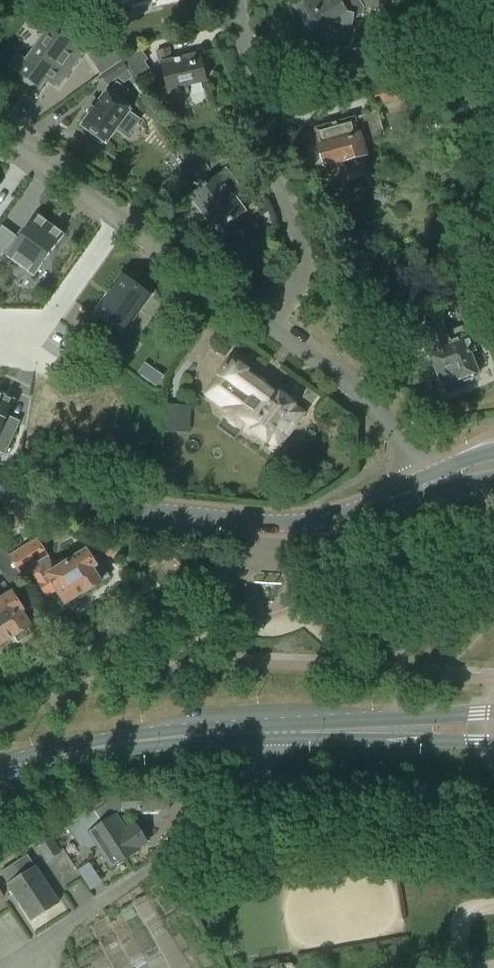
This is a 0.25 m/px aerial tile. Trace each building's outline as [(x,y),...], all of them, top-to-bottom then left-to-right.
[(294,7),(312,36),(334,22),(339,30),(344,26),(351,27),(353,18),(364,11),(380,13),(385,0),(327,0),(323,3),(321,0),(305,0),(294,7)] [(39,88),(47,79),(53,83),(60,74),(65,78),(82,55),(50,31),(37,47),(27,60),(19,55),(11,66),(18,72),(18,73),(23,76),(23,81),(30,86),(34,84),(39,88)] [(109,41),(87,55),(100,75),(107,71),(122,61),(109,41)] [(205,82),(204,79),(208,77),(206,69),(202,69),(199,54),(171,60),(168,49),(157,51),(159,64),(162,64),(169,96),(187,92),(185,86),(205,82)] [(107,71),(100,75),(107,86),(118,78),(124,83),(133,78),(122,61),(107,71)] [(145,62),(131,71),(138,81),(151,72),(145,62)] [(410,78),(395,82),(400,100),(415,96),(410,78)] [(81,123),(80,124),(93,134),(91,136),(100,143),(102,141),(107,144),(107,143),(106,141),(114,130),(127,139),(140,120),(128,111),(129,110),(130,111),(131,110),(119,101),(122,98),(128,89),(116,81),(110,89),(109,87),(106,92),(104,90),(103,92),(105,93),(98,102),(95,100),(87,111),(90,113),(82,124),(81,123)] [(372,89),(377,106),(400,100),(395,82),(372,89)] [(319,147),(324,167),(326,166),(329,176),(345,171),(343,162),(366,156),(362,142),(384,136),(377,112),(315,129),(320,146),(319,147)] [(204,158),(184,171),(191,182),(206,172),(211,169),(204,158)] [(198,189),(189,195),(216,232),(245,212),(234,196),(241,191),(225,169),(208,182),(206,179),(209,177),(206,172),(191,182),(194,187),(196,186),(198,189)] [(64,233),(37,214),(7,257),(35,276),(64,233)] [(101,320),(90,336),(122,359),(134,343),(122,334),(149,295),(122,276),(110,292),(112,293),(108,299),(106,298),(94,314),(101,320)] [(486,295),(485,293),(456,305),(466,327),(493,314),(493,313),(493,312),(493,291),(486,295)] [(420,329),(429,351),(439,378),(440,378),(442,383),(455,378),(456,380),(459,379),(463,382),(472,379),(473,373),(477,372),(469,353),(474,351),(468,335),(468,336),(464,327),(446,334),(440,321),(420,329)] [(395,347),(394,357),(403,358),(404,348),(395,347)] [(267,441),(266,443),(267,443),(268,442),(278,449),(304,413),(295,406),(296,404),(295,404),(294,405),(291,403),(293,401),(283,394),(282,396),(277,393),(268,386),(268,385),(256,377),(255,377),(247,371),(248,370),(239,363),(238,365),(230,359),(226,365),(225,364),(222,368),(223,369),(219,375),(220,376),(206,394),(225,408),(224,410),(229,413),(226,417),(242,429),(245,425),(250,429),(255,433),(253,434),(263,441),(264,440),(267,441)] [(154,369),(147,379),(156,386),(163,375),(154,369)] [(5,455),(16,431),(3,425),(14,401),(0,395),(0,452),(5,455)] [(163,432),(190,434),(191,406),(164,404),(163,432)] [(37,540),(10,556),(23,578),(32,572),(47,596),(57,590),(65,604),(109,577),(100,563),(95,566),(86,551),(49,574),(41,562),(48,557),(37,540)] [(0,551),(0,568),(10,585),(23,578),(10,556),(4,548),(0,551)] [(11,639),(16,647),(34,635),(20,612),(22,611),(6,584),(0,588),(0,645),(11,639)] [(169,810),(168,791),(120,793),(121,812),(169,810)] [(107,802),(94,811),(124,859),(148,844),(136,825),(126,831),(107,802)] [(91,807),(66,823),(80,845),(90,848),(96,844),(111,868),(124,859),(94,811),(91,807)] [(38,846),(37,846),(47,861),(60,853),(51,838),(38,846)] [(27,854),(13,863),(45,911),(58,903),(39,873),(27,854)] [(0,871),(0,872),(31,920),(45,911),(13,863),(0,871)]
